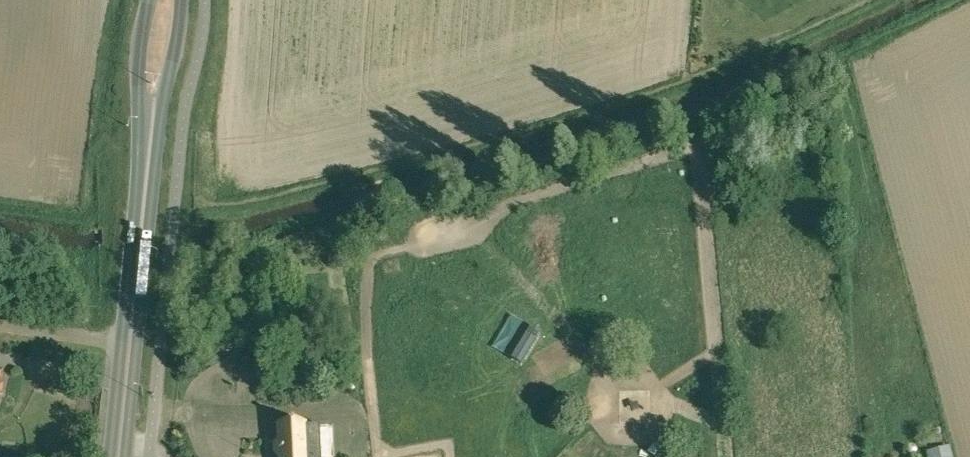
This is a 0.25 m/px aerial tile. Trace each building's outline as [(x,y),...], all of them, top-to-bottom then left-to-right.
[(867,432),(874,431),(873,418),(865,420),(867,432)] [(305,455),(306,455),(305,438),(304,438),(303,423),(294,424),(294,422),(288,422),(288,424),(279,425),(280,441),(279,441),(275,444),(276,452),(280,456),(281,456),(305,456),(305,455)] [(928,456),(952,456),(949,446),(926,451),(928,456)]
